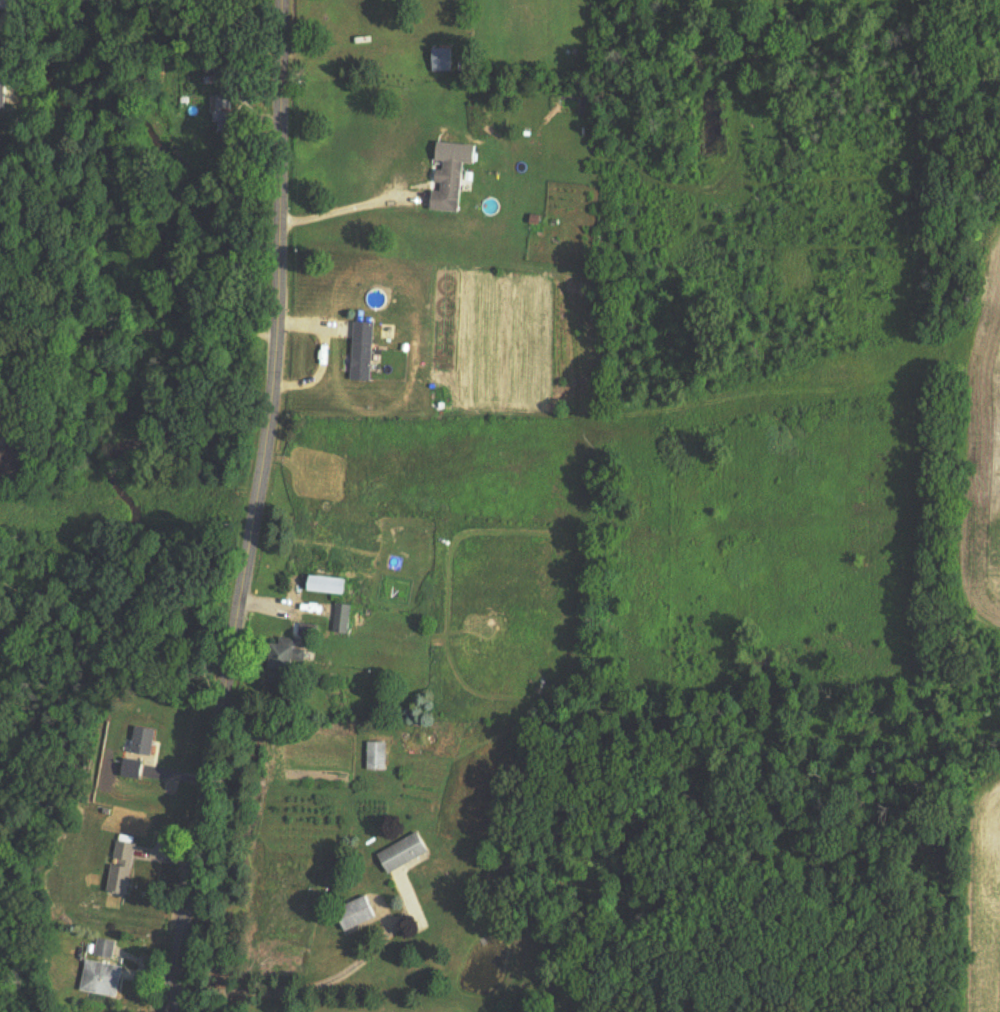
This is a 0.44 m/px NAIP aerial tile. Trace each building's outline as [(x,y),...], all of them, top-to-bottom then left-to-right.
[(212,133),(231,133),(231,98),(212,98),(212,133)] [(440,170),(439,191),(434,191),(433,211),(462,213),(466,162),(446,160),(445,171),(440,170)] [(376,323),(356,322),(354,381),(373,381),(376,323)] [(311,590),(348,594),(350,578),(313,574),(311,590)] [(335,632),(351,633),(351,604),(336,604),(335,632)] [(298,659),(307,660),(307,650),(299,650),(299,637),(277,637),(276,668),(298,669),(298,659)] [(156,730),(137,726),(132,753),(152,757),(156,730)] [(387,741),(369,741),(369,764),(387,764),(387,741)] [(124,775),(138,779),(139,774),(125,770),(124,775)] [(378,855),(390,875),(430,851),(418,831),(378,855)] [(136,844),(115,841),(107,891),(128,895),(136,844)] [(375,918),(364,895),(333,911),(344,933),(375,918)] [(81,992),(116,998),(122,966),(86,961),(81,992)]
